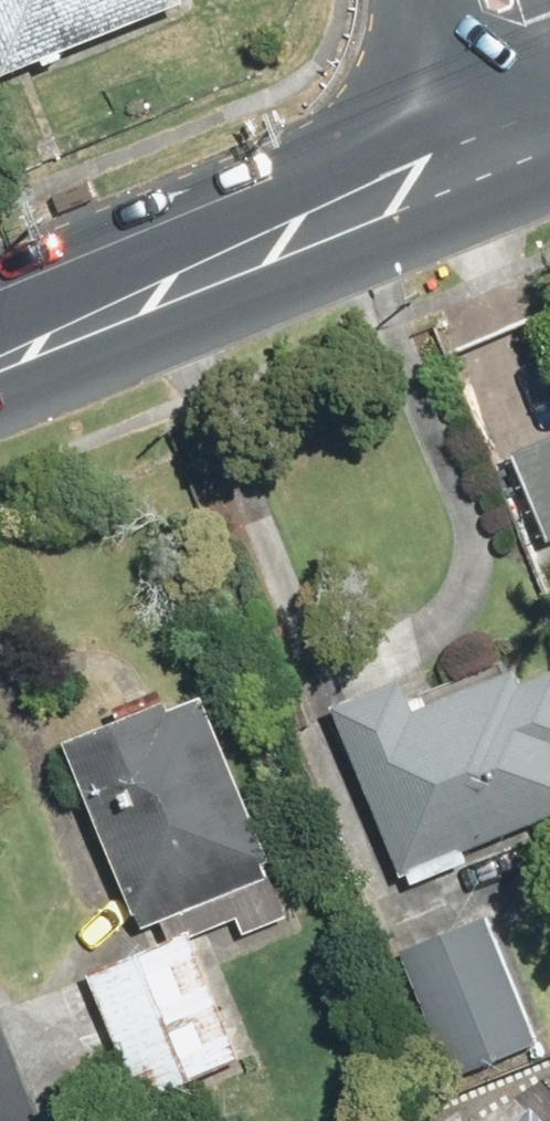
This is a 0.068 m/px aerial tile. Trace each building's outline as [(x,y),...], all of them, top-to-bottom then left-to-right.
[(18,64),(185,0),(0,0),(0,18),(18,64)] [(515,454),(549,536),(549,440),(515,454)] [(341,692),(410,871),(549,818),(549,661),(536,667),(532,655),(426,696),(414,664),(341,692)] [(214,673),(75,726),(147,915),(286,862),(214,673)] [(485,915),(399,951),(453,1078),(539,1042),(485,915)] [(89,977),(145,1101),(248,1054),(192,930),(89,977)] [(540,1096),(515,1120),(549,1120),(549,1107),(540,1096)]
